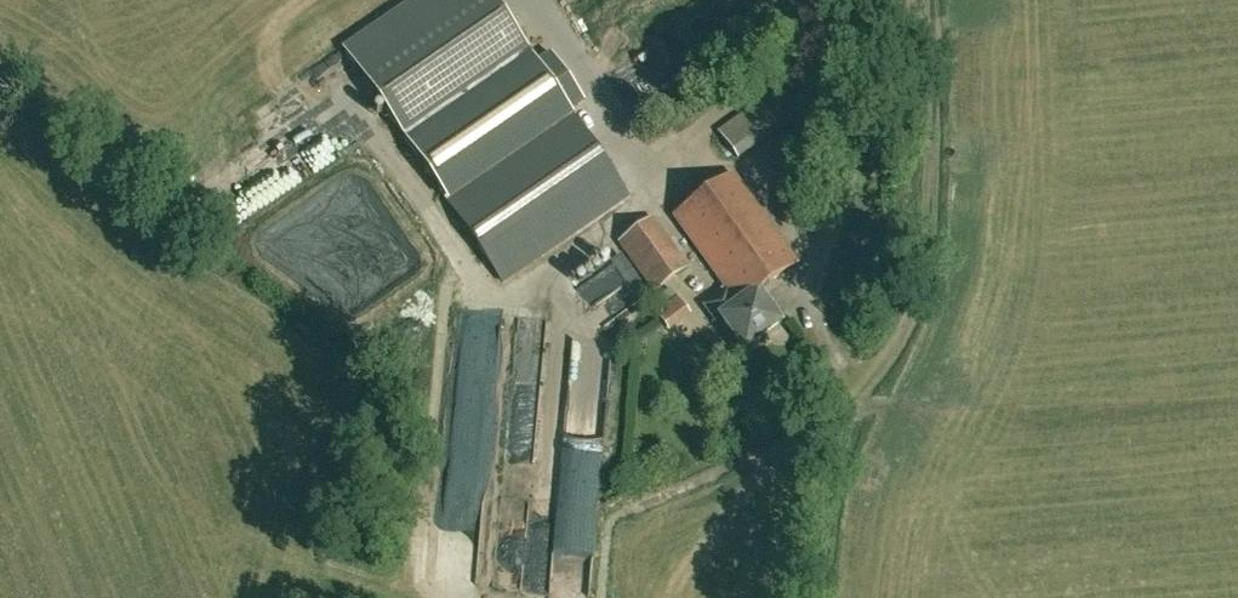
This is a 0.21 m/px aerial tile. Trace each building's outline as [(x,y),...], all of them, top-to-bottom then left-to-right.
[(540,66),(495,0),(410,0),(343,46),(416,152),(540,66)] [(553,57),(540,66),(416,152),(444,197),(569,111),(584,101),(553,57)] [(738,159),(825,97),(806,68),(718,130),(738,159)] [(444,197),(503,282),(628,196),(569,111),(444,197)] [(318,160),(303,170),(312,183),(327,172),(318,160)] [(743,349),(779,323),(757,292),(798,262),(733,173),(674,216),(725,286),(721,289),(723,292),(705,305),(716,320),(720,318),(743,349)] [(690,266),(653,216),(618,242),(654,293),(690,266)] [(672,320),(697,307),(689,293),(664,306),(672,320)] [(677,331),(704,317),(699,308),(672,322),(677,331)] [(556,350),(572,349),(571,327),(554,328),(556,350)] [(461,411),(461,435),(495,436),(495,412),(461,411)] [(572,465),(572,513),(596,513),(597,466),(572,465)]
